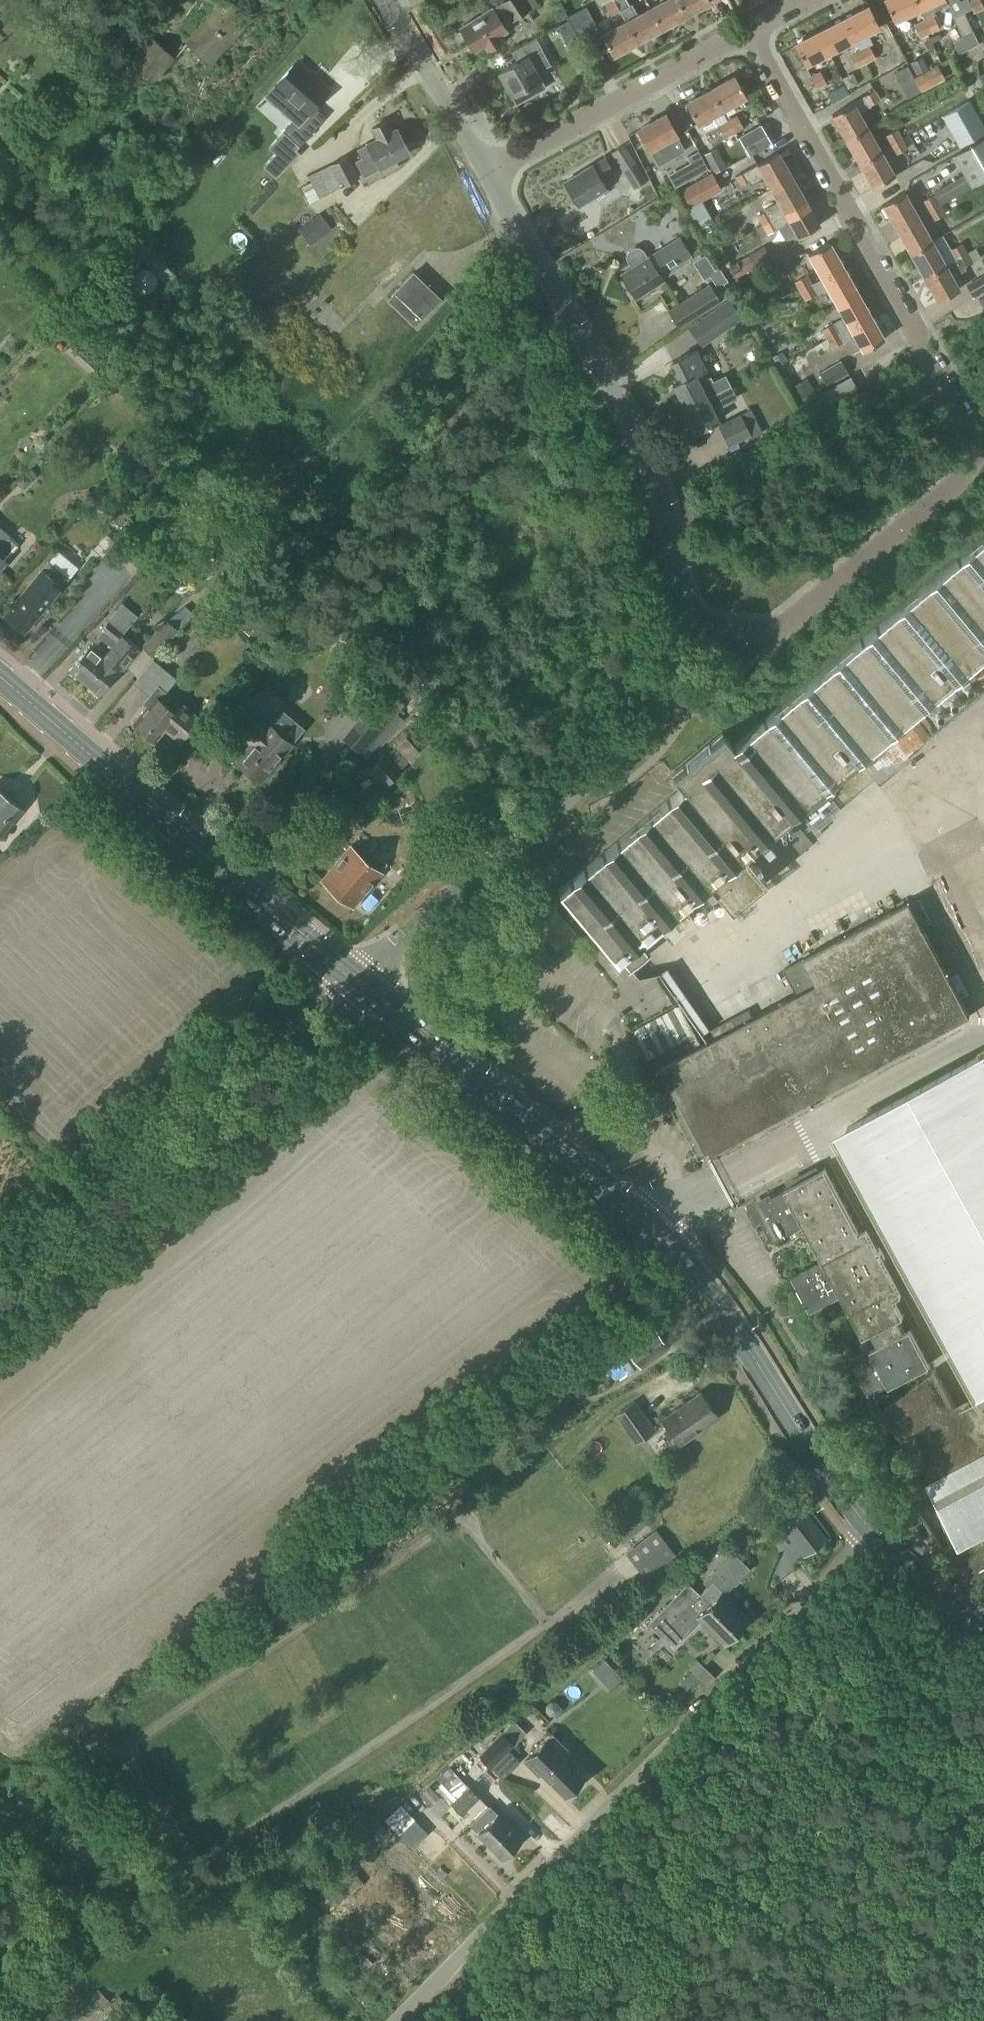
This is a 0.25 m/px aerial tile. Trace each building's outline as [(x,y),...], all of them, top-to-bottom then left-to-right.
[(210,63),(247,19),(225,0),(224,0),(187,43),(210,63)] [(472,50),(482,44),(486,50),(500,41),(497,36),(505,30),(503,26),(536,4),(533,0),(503,0),(459,29),(472,50)] [(618,11),(611,0),(610,0),(602,5),(608,16),(618,11)] [(660,30),(648,8),(635,15),(629,4),(628,5),(625,0),(611,0),(618,11),(623,21),(635,43),(660,30)] [(660,30),(684,16),(675,0),(662,0),(648,8),(660,30)] [(684,16),(709,3),(708,0),(675,0),(684,16)] [(918,9),(914,0),(883,0),(892,20),(918,9)] [(918,9),(921,15),(946,4),(944,0),(914,0),(918,9)] [(969,2),(974,13),(983,9),(983,8),(979,0),(972,0),(969,2)] [(842,18),(853,39),(878,27),(867,5),(842,18)] [(952,17),(961,37),(972,32),(963,12),(952,17)] [(923,21),(929,34),(938,30),(933,17),(923,21)] [(818,30),(829,52),(853,39),(842,18),(818,30)] [(611,56),(635,43),(623,21),(599,34),(611,56)] [(929,34),(923,21),(914,26),(919,39),(929,34)] [(130,61),(153,82),(185,45),(161,25),(130,61)] [(559,44),(576,38),(571,25),(555,32),(559,44)] [(829,52),(818,30),(792,44),(803,65),(829,52)] [(515,62),(497,72),(515,104),(536,93),(540,79),(536,72),(549,64),(534,38),(509,52),(515,62)] [(961,79),(983,72),(983,67),(975,39),(950,47),(961,79)] [(869,47),(860,51),(865,62),(875,58),(869,47)] [(865,62),(860,51),(850,56),(856,67),(865,62)] [(911,64),(916,73),(921,70),(916,62),(911,64)] [(275,85),(301,110),(272,142),(276,145),(262,160),(272,170),(273,170),(288,154),(290,156),(315,129),(303,118),(328,91),(317,81),(316,82),(295,63),(275,85)] [(915,80),(922,92),(944,80),(937,67),(915,80)] [(810,76),(813,83),(816,88),(826,83),(819,70),(810,76)] [(708,89),(720,110),(745,97),(733,76),(708,89)] [(720,110),(708,89),(685,102),(696,123),(720,110)] [(879,102),(873,91),(863,97),(869,108),(879,102)] [(983,131),(983,128),(975,112),(969,101),(941,116),(958,146),(983,131)] [(830,115),(844,140),(866,127),(852,103),(830,115)] [(636,129),(656,165),(682,151),(674,136),(675,135),(663,114),(636,129)] [(736,115),(726,120),(733,133),(743,127),(736,115)] [(724,138),(733,133),(726,120),(717,125),(724,138)] [(356,152),(360,160),(362,163),(401,142),(395,129),(389,132),(384,123),(371,130),(376,140),(366,145),(367,146),(356,152)] [(737,136),(748,155),(770,143),(759,124),(737,136)] [(866,127),(844,140),(858,164),(880,152),(866,127)] [(885,138),(890,147),(902,140),(897,131),(885,138)] [(902,140),(890,147),(896,156),(907,150),(902,140)] [(983,179),(983,141),(954,158),(970,187),(983,179)] [(362,163),(360,160),(354,163),(363,179),(378,170),(382,177),(397,168),(394,162),(408,154),(401,142),(362,163)] [(611,152),(633,188),(646,181),(623,144),(611,152)] [(689,162),(697,175),(707,169),(697,150),(686,156),(689,162)] [(705,155),(715,175),(725,169),(714,150),(705,155)] [(880,152),(858,164),(871,188),(893,176),(880,152)] [(763,177),(770,189),(790,177),(777,153),(756,164),(734,177),(740,187),(748,181),(750,185),(763,177)] [(329,165),(335,176),(352,167),(347,156),(329,165)] [(562,180),(577,205),(605,188),(598,177),(610,169),(603,157),(591,165),(590,163),(562,180)] [(339,186),(328,165),(307,176),(319,198),(339,186)] [(358,177),(352,167),(335,176),(340,186),(358,177)] [(934,195),(939,204),(970,187),(963,175),(933,192),(934,195)] [(682,192),(691,208),(720,192),(712,176),(682,192)] [(790,177),(770,189),(777,201),(763,209),(764,211),(754,217),(760,227),(761,225),(804,201),(790,177)] [(882,205),(896,231),(917,219),(903,193),(882,205)] [(923,202),(928,211),(939,204),(934,195),(923,202)] [(804,201),(761,225),(767,235),(788,222),(797,237),(818,225),(804,201)] [(939,204),(928,211),(933,220),(945,214),(939,204)] [(896,231),(909,253),(930,241),(917,219),(896,231)] [(707,245),(716,240),(707,224),(698,229),(707,245)] [(679,239),(647,259),(644,253),(639,250),(633,249),(627,253),(625,259),(626,264),(629,269),(620,274),(635,297),(662,280),(658,275),(676,263),(680,265),(687,260),(687,257),(689,255),(679,239)] [(926,275),(944,265),(930,242),(930,241),(909,253),(922,277),(926,275)] [(821,278),(841,267),(828,243),(807,254),(821,278)] [(954,259),(967,252),(962,243),(949,250),(954,259)] [(736,281),(771,261),(764,248),(728,268),(736,281)] [(103,260),(114,269),(123,258),(112,249),(103,260)] [(926,275),(922,277),(936,302),(957,290),(951,278),(966,270),(963,266),(972,261),(967,252),(954,259),(944,265),(926,275)] [(855,291),(841,267),(821,278),(812,283),(799,290),(805,300),(826,288),(834,302),(855,291)] [(388,300),(414,324),(419,319),(439,299),(412,274),(392,294),(393,295),(388,300)] [(799,290),(812,283),(807,275),(795,282),(796,284),(799,290)] [(973,298),(983,291),(983,278),(983,276),(966,287),(973,298)] [(722,283),(721,282),(716,286),(712,288),(721,300),(729,295),(722,283)] [(668,311),(679,328),(721,300),(712,288),(710,284),(668,311)] [(855,291),(834,302),(842,317),(833,322),(833,323),(821,330),(821,331),(826,339),(869,315),(855,291)] [(715,337),(741,319),(728,301),(702,320),(715,337)] [(883,339),(869,315),(826,339),(831,349),(843,342),(844,342),(854,337),(862,351),(883,339)] [(672,385),(684,408),(728,385),(724,377),(712,383),(709,377),(703,380),(699,373),(704,371),(694,350),(674,361),(683,380),(672,385)] [(89,371),(100,359),(91,351),(80,363),(89,371)] [(772,357),(777,366),(786,361),(781,352),(772,357)] [(847,373),(842,364),(840,361),(819,373),(826,385),(847,373)] [(792,388),(799,400),(813,393),(806,381),(792,388)] [(728,385),(684,408),(696,432),(718,420),(714,411),(736,400),(728,385)] [(718,426),(728,446),(749,435),(751,438),(761,433),(750,411),(718,426)] [(19,546),(0,529),(0,567),(19,546)] [(628,970),(648,953),(642,946),(665,926),(676,939),(698,922),(685,906),(713,883),(733,906),(762,881),(739,854),(789,812),(802,827),(799,830),(811,844),(823,833),(818,827),(878,775),(880,777),(932,732),(912,708),(983,649),(983,531),(719,752),(707,738),(660,779),(670,792),(558,889),(628,970)] [(3,616),(23,633),(69,580),(48,562),(3,616)] [(173,584),(175,590),(181,592),(187,590),(189,584),(186,578),(180,576),(175,578),(173,584)] [(88,647),(69,670),(86,685),(96,673),(95,672),(105,661),(102,658),(107,652),(120,636),(123,633),(108,621),(100,631),(102,633),(89,648),(88,647)] [(143,647),(155,657),(178,631),(166,621),(143,647)] [(96,673),(86,685),(98,695),(122,666),(124,668),(139,652),(120,636),(107,652),(102,658),(105,661),(95,672),(96,673)] [(142,703),(147,707),(155,697),(162,703),(168,697),(163,693),(174,680),(152,661),(133,682),(149,696),(142,703)] [(155,697),(147,707),(133,724),(142,732),(143,735),(147,739),(151,739),(155,742),(165,730),(179,742),(198,719),(180,704),(180,705),(176,702),(170,710),(162,703),(155,697)] [(359,755),(393,715),(375,700),(341,739),(359,755)] [(231,733),(248,748),(234,764),(257,783),(289,746),(266,727),(264,729),(246,714),(231,733)] [(368,769),(384,787),(401,771),(400,769),(408,762),(406,760),(407,759),(396,747),(395,748),(394,747),(386,754),(385,754),(368,769)] [(23,812),(0,790),(0,837),(23,812)] [(320,882),(323,884),(322,886),(328,891),(329,890),(341,900),(340,901),(347,907),(348,905),(351,908),(387,865),(369,850),(362,859),(349,848),(320,882)] [(527,914),(556,948),(575,933),(546,898),(527,914)] [(736,1026),(712,1039),(661,1066),(708,1155),(780,1117),(969,1016),(909,902),(784,968),(798,994),(736,1026)] [(652,938),(650,947),(671,951),(673,942),(652,938)] [(937,948),(960,991),(971,985),(948,943),(937,948)] [(665,961),(656,967),(695,1027),(704,1021),(665,961)] [(678,1007),(634,1030),(646,1053),(690,1030),(678,1007)] [(708,1031),(712,1039),(736,1026),(732,1018),(708,1031)] [(963,1346),(879,1412),(932,1480),(983,1452),(983,1057),(867,1120),(880,1144),(861,1154),(963,1346)] [(753,1206),(772,1242),(807,1224),(826,1259),(790,1277),(809,1313),(844,1295),(871,1347),(847,1360),(866,1396),(926,1365),(824,1169),(753,1206)] [(614,1351),(630,1374),(640,1366),(667,1346),(651,1324),(624,1343),(614,1351)] [(661,1419),(678,1445),(716,1417),(698,1392),(661,1419)] [(613,1415),(634,1445),(654,1430),(634,1401),(613,1415)] [(775,1521),(790,1541),(809,1526),(795,1507),(775,1521)] [(941,1551),(983,1590),(983,1528),(941,1551)] [(656,1530),(626,1553),(637,1568),(645,1578),(648,1575),(651,1579),(662,1570),(660,1566),(664,1563),(666,1566),(672,1562),(669,1559),(675,1554),(656,1530)] [(708,1584),(698,1594),(734,1629),(736,1627),(741,1628),(745,1624),(745,1618),(748,1616),(724,1593),(748,1567),(731,1551),(704,1579),(708,1584)] [(685,1581),(648,1618),(675,1644),(682,1637),(699,1620),(722,1642),(723,1641),(729,1640),(733,1636),(732,1632),(734,1629),(698,1594),(695,1591),(685,1581)] [(609,1666),(604,1661),(593,1672),(598,1677),(609,1666)] [(695,1673),(683,1685),(690,1691),(701,1679),(695,1673)] [(546,1705),(545,1710),(549,1715),(555,1715),(559,1711),(559,1706),(556,1702),(550,1701),(546,1705)] [(553,1730),(523,1760),(537,1774),(540,1771),(564,1796),(572,1787),(576,1787),(581,1782),(581,1778),(583,1777),(559,1753),(567,1744),(553,1730)] [(496,1737),(478,1755),(489,1765),(512,1742),(502,1731),(496,1737)] [(443,1762),(427,1782),(444,1795),(460,1775),(443,1762)] [(468,1787),(451,1804),(463,1815),(468,1810),(477,1818),(471,1824),(479,1833),(478,1833),(502,1857),(521,1838),(497,1814),(496,1814),(488,1806),(468,1787)] [(390,1826),(404,1810),(392,1799),(378,1815),(390,1826)] [(109,2004),(118,2013),(127,2004),(118,1995),(109,2004)]
